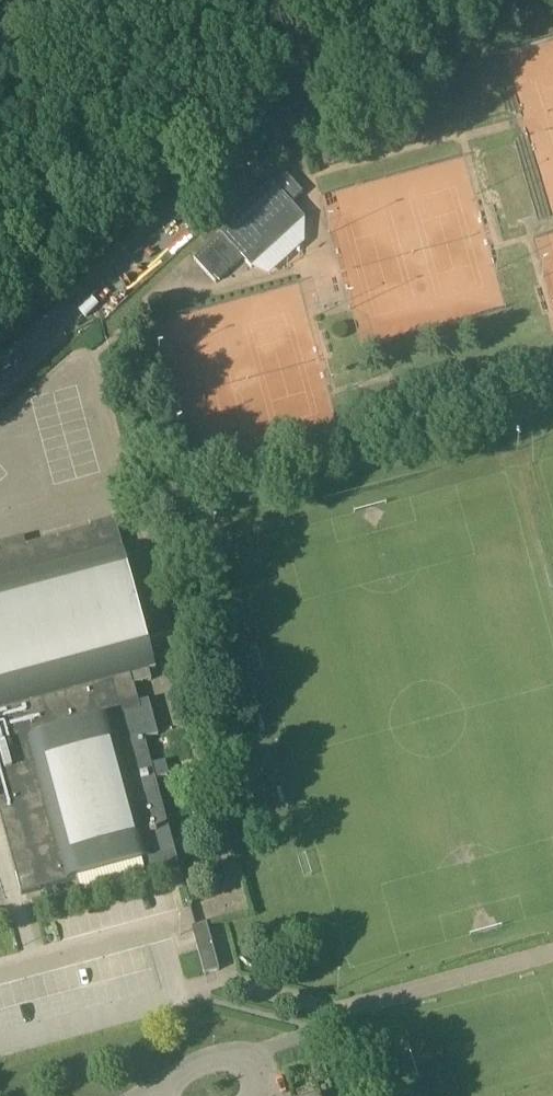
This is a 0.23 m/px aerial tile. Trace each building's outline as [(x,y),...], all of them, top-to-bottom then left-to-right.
[(305,220),(291,205),(303,194),(284,173),(272,184),(271,183),(234,217),(237,220),(194,260),(216,283),(243,258),(252,268),(262,259),(283,240),(305,220)] [(139,703),(134,686),(152,681),(149,671),(156,669),(148,640),(173,633),(154,561),(128,568),(115,519),(91,526),(91,528),(26,546),(23,537),(0,544),(0,812),(22,895),(76,880),(81,899),(83,898),(82,896),(147,879),(147,881),(181,872),(155,779),(170,775),(166,761),(152,764),(145,739),(158,736),(149,701),(139,703)] [(212,943),(197,947),(205,975),(220,971),(212,943)]
